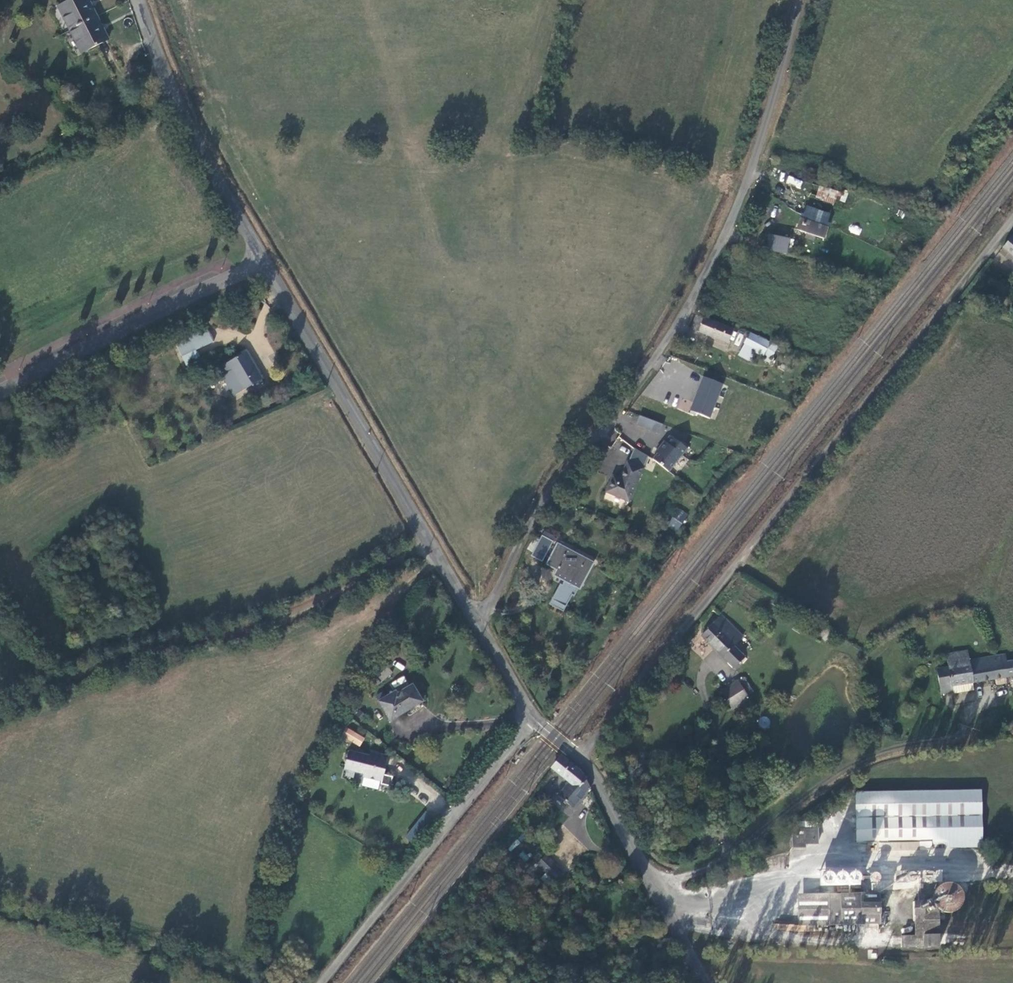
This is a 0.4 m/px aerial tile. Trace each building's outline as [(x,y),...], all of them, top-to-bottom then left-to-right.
[(70,30),(96,17),(88,0),(71,0),(59,6),(70,30)] [(82,53),(108,40),(96,17),(70,30),(82,53)] [(788,175),(786,183),(801,187),(803,180),(788,175)] [(838,192),(820,186),(816,196),(834,202),(838,192)] [(830,214),(807,207),(804,215),(802,214),(797,229),(807,233),(806,238),(814,240),(816,236),(824,239),(829,223),(827,223),(830,214)] [(769,235),(766,250),(786,254),(789,239),(769,235)] [(1012,236),(1003,247),(1012,256),(1012,237),(1012,236)] [(728,343),(733,329),(696,315),(691,328),(728,343)] [(176,344),(178,347),(210,333),(208,329),(176,344)] [(210,333),(178,347),(186,366),(200,359),(196,350),(214,342),(210,333)] [(770,344),(750,333),(739,353),(751,359),(755,351),(764,356),(770,344)] [(256,374),(258,372),(246,352),(219,367),(224,375),(231,371),(243,390),(260,380),(256,374)] [(231,371),(224,375),(222,376),(234,396),(243,390),(231,371)] [(723,384),(703,377),(690,409),(710,417),(723,384)] [(653,427),(655,426),(656,422),(639,416),(636,425),(651,431),(653,427)] [(663,424),(656,422),(655,426),(653,427),(651,431),(659,434),(663,424)] [(660,450),(652,459),(669,472),(688,447),(682,442),(679,442),(673,437),(668,444),(664,441),(658,449),(660,450)] [(606,492),(629,502),(648,456),(634,448),(628,462),(627,461),(620,479),(618,483),(611,480),(606,492)] [(670,523),(678,529),(685,518),(677,513),(670,523)] [(542,535),(553,541),(556,537),(544,531),(542,535)] [(531,556),(542,562),(553,541),(542,535),(531,556)] [(594,563),(558,544),(547,564),(557,569),(554,575),(565,581),(562,585),(560,584),(552,600),(566,607),(572,595),(574,596),(578,588),(580,589),(594,563)] [(777,595),(772,604),(782,610),(784,606),(792,610),(794,605),(777,595)] [(563,612),(566,607),(552,600),(550,604),(563,612)] [(701,635),(734,667),(744,657),(733,646),(743,636),(721,615),(701,635)] [(1006,662),(1005,654),(969,660),(968,651),(946,654),(948,667),(937,669),(941,693),(953,691),(952,685),(972,682),(1012,676),(1012,661),(1006,662)] [(388,667),(376,677),(381,682),(393,673),(388,667)] [(367,694),(381,682),(376,677),(363,688),(367,694)] [(395,689),(407,685),(404,677),(392,681),(395,689)] [(732,709),(749,698),(747,695),(753,692),(743,677),(721,692),(732,709)] [(974,690),(972,682),(952,685),(953,691),(953,693),(974,690)] [(390,721),(423,701),(412,684),(397,694),(395,691),(378,701),(390,721)] [(347,727),(342,736),(360,746),(365,738),(347,727)] [(370,756),(349,751),(344,769),(364,774),(363,777),(382,781),(381,784),(390,786),(393,777),(384,775),(386,768),(384,768),(387,756),(370,752),(370,756)] [(585,794),(591,787),(586,778),(579,770),(561,756),(552,767),(569,781),(558,795),(573,808),(581,799),(576,795),(574,794),(575,792),(578,788),(585,794)] [(931,842),(982,841),(981,789),(855,792),(856,842),(878,842),(878,850),(931,849),(931,845),(931,842)] [(424,810),(406,837),(414,843),(432,816),(424,810)] [(805,828),(797,828),(792,828),(792,847),(805,847),(805,844),(818,844),(818,828),(805,828)] [(546,855),(537,864),(555,882),(564,873),(546,855)] [(829,909),(798,910),(798,925),(879,924),(879,893),(829,894),(829,909)] [(797,895),(798,910),(829,909),(829,894),(797,895)] [(914,921),(939,920),(939,908),(938,908),(937,907),(936,905),(934,903),(934,901),(914,902),(914,921)] [(940,946),(939,920),(914,921),(915,935),(901,936),(901,947),(940,946)]
